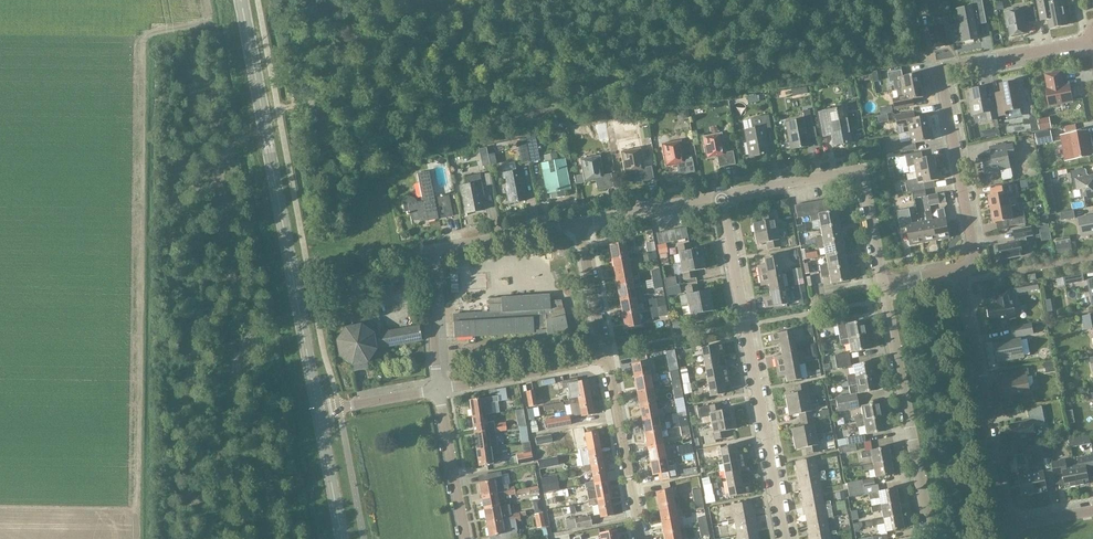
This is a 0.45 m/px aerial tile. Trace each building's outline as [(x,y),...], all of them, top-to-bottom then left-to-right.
[(927,0),(916,0),(920,16),(930,14),(927,0)] [(985,18),(982,0),(975,0),(972,1),(973,6),(956,9),(957,9),(959,21),(958,21),(962,42),(980,38),(977,20),(985,18)] [(1040,20),(1048,19),(1049,28),(1067,25),(1062,0),(1051,2),(1051,0),(1036,0),(1040,20)] [(1010,35),(1027,32),(1025,23),(1037,21),(1034,7),(1005,13),(1007,27),(1009,26),(1010,35)] [(941,17),(928,20),(930,28),(934,48),(947,46),(944,30),(950,29),(948,16),(941,17)] [(921,85),(919,73),(903,76),(902,70),(888,72),(889,83),(894,82),(895,90),(897,90),(921,85)] [(1060,73),(1046,75),(1049,89),(1047,89),(1049,105),(1071,101),(1069,87),(1063,88),(1060,73)] [(1002,96),(996,98),(999,116),(1009,114),(1008,111),(1014,110),(1014,108),(1021,107),(1016,81),(1000,84),(1002,96)] [(914,105),(913,99),(923,97),(921,85),(897,90),(898,98),(893,99),(895,109),(914,105)] [(971,115),(986,112),(988,121),(998,119),(994,102),(988,103),(985,87),(969,90),(970,98),(971,98),(972,102),(969,103),(971,115)] [(844,144),(851,142),(845,108),(819,113),(823,137),(830,136),(832,145),(844,143),(844,144)] [(806,128),(813,127),(810,110),(803,111),(804,119),(786,122),(791,150),(809,146),(806,128)] [(910,131),(929,128),(927,116),(911,119),(910,113),(896,115),(898,125),(903,124),(904,127),(909,126),(910,131)] [(744,130),(750,158),(768,154),(764,129),(770,128),(768,116),(749,119),(751,129),(744,130)] [(1049,117),(1037,119),(1039,131),(1051,128),(1049,117)] [(929,128),(910,131),(911,140),(901,142),(903,152),(917,149),(915,143),(931,140),(929,128)] [(1050,131),(1035,134),(1037,145),(1053,142),(1050,131)] [(1085,132),(1061,136),(1066,159),(1090,155),(1085,132)] [(719,168),(736,165),(733,151),(726,152),(722,133),(702,136),(706,160),(717,158),(719,168)] [(526,139),(531,163),(540,161),(535,137),(526,139)] [(521,164),(531,163),(526,139),(516,141),(521,164)] [(678,175),(694,172),(692,159),(685,160),(681,140),(661,144),(665,167),(676,165),(678,175)] [(991,159),(982,161),(984,172),(996,170),(998,171),(1011,169),(1009,157),(1015,156),(1013,144),(1006,145),(1006,144),(989,147),(991,159)] [(637,182),(654,179),(651,166),(644,167),(640,147),(620,151),(624,174),(635,172),(637,182)] [(916,172),(937,168),(934,156),(919,159),(918,152),(905,155),(907,166),(915,165),(916,172)] [(563,160),(558,161),(556,153),(543,156),(545,163),(542,164),(545,179),(547,178),(551,200),(552,200),(552,199),(564,197),(563,190),(569,189),(563,160)] [(575,183),(595,180),(597,190),(613,187),(610,173),(603,174),(600,154),(580,158),(582,173),(574,174),(575,183)] [(509,204),(526,200),(521,170),(516,171),(515,162),(501,165),(509,204)] [(918,179),(906,181),(908,193),(912,192),(925,189),(924,183),(939,180),(937,168),(916,172),(918,179)] [(1070,171),(1074,190),(1080,189),(1081,197),(1087,196),(1088,199),(1092,198),(1092,178),(1088,179),(1088,176),(1086,175),(1085,169),(1070,171)] [(452,213),(448,195),(434,198),(428,171),(417,174),(422,201),(416,202),(415,200),(414,198),(412,197),(410,197),(407,197),(405,198),(403,200),(402,202),(402,205),(404,212),(409,211),(409,212),(406,213),(407,215),(409,214),(411,220),(427,217),(428,221),(438,219),(435,207),(442,206),(444,215),(452,213)] [(484,174),(486,186),(492,184),(490,173),(484,174)] [(483,210),(480,196),(484,196),(480,174),(464,177),(465,184),(461,185),(466,213),(483,210)] [(890,179),(892,186),(901,183),(899,176),(890,179)] [(1019,205),(1017,197),(1019,197),(1017,184),(993,189),(994,195),(987,197),(989,204),(990,203),(991,209),(1010,206),(1011,206),(1019,205)] [(906,192),(903,185),(892,189),(895,196),(906,192)] [(925,189),(912,192),(913,198),(927,196),(925,189)] [(822,212),(829,210),(826,198),(820,199),(822,212)] [(817,212),(822,212),(820,199),(814,200),(816,213),(818,213),(817,212)] [(809,214),(816,213),(814,200),(807,202),(809,214)] [(803,216),(809,214),(807,202),(801,203),(803,216)] [(796,217),(803,216),(801,203),(794,204),(796,217)] [(1024,211),(1020,212),(1019,205),(1011,206),(1010,206),(991,209),(992,215),(991,216),(992,223),(1007,220),(1009,226),(1026,223),(1024,211)] [(920,222),(912,223),(909,208),(897,210),(901,229),(907,228),(910,245),(923,242),(920,222)] [(933,219),(936,240),(949,237),(944,208),(938,209),(940,218),(933,219)] [(820,226),(839,223),(836,209),(829,210),(822,212),(817,212),(818,213),(816,213),(809,214),(810,220),(819,219),(820,226)] [(936,240),(933,219),(931,210),(925,211),(927,221),(920,222),(923,242),(936,240)] [(1074,210),(1060,213),(1061,220),(1075,218),(1074,210)] [(754,233),(777,228),(775,218),(774,218),(773,212),(761,214),(762,221),(752,223),(754,233)] [(1078,218),(1082,236),(1092,234),(1092,215),(1078,218)] [(790,219),(783,221),(785,230),(792,228),(790,219)] [(814,242),(841,237),(839,223),(820,226),(822,235),(813,236),(814,242)] [(679,226),(681,238),(688,237),(685,225),(679,226)] [(676,239),(681,238),(679,226),(673,227),(676,239)] [(670,240),(676,239),(673,227),(668,229),(670,240)] [(1027,245),(1026,237),(1033,236),(1031,227),(1013,230),(1015,242),(998,245),(1001,260),(1023,256),(1021,246),(1027,245)] [(777,228),(754,233),(756,243),(766,241),(767,248),(779,245),(778,239),(779,239),(777,228)] [(664,241),(670,240),(668,229),(662,230),(664,241)] [(658,242),(664,241),(662,230),(656,231),(658,242)] [(826,255),(844,251),(841,237),(814,242),(816,248),(824,247),(826,255)] [(633,241),(625,242),(624,240),(609,243),(611,257),(627,254),(626,249),(634,247),(633,241)] [(680,261),(702,257),(700,246),(690,248),(689,241),(677,244),(678,251),(680,261)] [(646,251),(655,249),(653,242),(645,243),(646,251)] [(646,262),(657,260),(655,249),(646,251),(647,255),(644,255),(646,262)] [(820,270),(846,265),(844,251),(826,255),(827,262),(819,264),(820,270)] [(786,263),(794,263),(794,252),(786,252),(786,263)] [(614,271),(636,267),(635,261),(628,262),(627,254),(611,257),(614,271)] [(783,262),(779,263),(778,254),(763,257),(764,263),(757,264),(759,274),(781,270),(780,268),(784,268),(783,262)] [(669,267),(679,265),(677,256),(667,257),(669,267)] [(702,257),(680,261),(682,271),(683,278),(695,276),(694,269),(704,267),(702,257)] [(846,265),(820,270),(821,276),(829,274),(831,282),(849,279),(846,265)] [(632,282),(631,275),(637,273),(636,267),(614,271),(617,285),(632,282)] [(651,278),(660,277),(659,270),(650,271),(651,278)] [(769,289),(784,286),(781,270),(759,274),(760,285),(768,283),(769,289)] [(1083,274),(1063,277),(1064,285),(1084,281),(1083,274)] [(654,290),(662,288),(660,277),(651,278),(654,290)] [(650,281),(643,282),(644,291),(651,290),(650,281)] [(641,288),(634,289),(632,282),(617,285),(619,299),(643,294),(641,288)] [(688,303),(710,299),(708,288),(698,290),(697,283),(685,286),(686,293),(688,303)] [(1017,288),(1018,293),(1039,289),(1038,284),(1017,288)] [(784,286),(769,289),(770,295),(763,297),(764,307),(787,303),(784,286)] [(997,303),(987,305),(991,322),(1015,317),(1012,300),(1011,300),(1009,290),(995,292),(997,303)] [(638,310),(637,304),(644,303),(643,294),(619,299),(622,313),(638,310)] [(562,300),(551,301),(550,295),(489,298),(490,312),(459,314),(453,314),(454,321),(454,337),(488,335),(533,332),(534,342),(549,342),(570,338),(562,300)] [(664,297),(655,299),(657,308),(666,306),(664,297)] [(710,299),(688,303),(690,313),(691,320),(704,318),(702,311),(712,309),(710,299)] [(666,306),(657,308),(659,317),(667,316),(666,306)] [(625,327),(640,324),(638,310),(622,313),(625,327)] [(376,332),(361,321),(359,322),(358,314),(343,317),(345,327),(336,341),(338,355),(352,365),(353,370),(367,367),(366,362),(376,348),(421,340),(419,325),(376,333),(376,332)] [(1083,316),(1085,329),(1092,328),(1092,315),(1083,316)] [(866,334),(863,320),(848,323),(847,320),(842,321),(841,317),(827,320),(828,327),(837,325),(839,339),(866,334)] [(1031,324),(1011,328),(1013,337),(1033,334),(1031,324)] [(780,349),(795,346),(792,330),(770,334),(772,344),(779,343),(780,349)] [(866,334),(839,339),(840,345),(848,343),(850,352),(869,348),(866,334)] [(1020,339),(995,344),(998,362),(1024,357),(1020,339)] [(704,364),(719,361),(717,355),(724,354),(722,343),(700,347),(704,364)] [(776,366),(798,362),(795,346),(780,349),(781,355),(774,356),(776,366)] [(831,362),(849,359),(848,352),(834,355),(834,356),(830,357),(831,362)] [(634,377),(650,374),(647,359),(631,362),(634,377)] [(832,369),(836,368),(850,366),(849,359),(831,362),(832,369)] [(668,370),(677,368),(676,361),(667,362),(668,370)] [(706,380),(729,375),(727,365),(720,366),(719,361),(704,364),(706,380)] [(847,381),(874,375),(871,361),(853,365),(854,373),(846,375),(847,381)] [(798,362),(776,366),(778,376),(785,375),(786,381),(801,379),(798,362)] [(680,382),(679,379),(677,368),(668,370),(671,384),(680,382)] [(1007,380),(1002,381),(1005,397),(1020,394),(1021,398),(1031,397),(1027,377),(1030,376),(1028,368),(1005,372),(1007,380)] [(659,379),(651,381),(650,374),(634,377),(637,390),(652,388),(660,386),(659,379)] [(729,375),(706,380),(710,396),(725,394),(724,387),(731,386),(729,375)] [(856,393),(858,393),(876,389),(874,375),(847,381),(849,394),(835,397),(836,404),(857,400),(856,393)] [(587,380),(578,382),(577,378),(561,381),(563,389),(568,388),(570,398),(578,396),(578,399),(591,397),(587,380)] [(683,396),(681,389),(680,382),(671,384),(674,398),(683,396)] [(807,390),(806,384),(806,383),(793,386),(795,392),(785,394),(787,405),(809,401),(807,390)] [(655,401),(654,395),(652,388),(637,390),(639,404),(655,401)] [(539,389),(525,392),(528,407),(536,406),(536,402),(541,400),(539,389)] [(471,416),(485,414),(493,413),(491,402),(499,401),(498,395),(469,400),(471,416)] [(594,414),(591,397),(578,399),(578,396),(570,398),(569,398),(570,404),(579,404),(581,416),(594,414)] [(676,412),(685,410),(683,396),(674,398),(676,409),(676,412)] [(838,411),(845,410),(859,407),(857,400),(836,404),(838,411)] [(655,401),(639,404),(642,418),(663,414),(662,409),(657,410),(655,401)] [(800,420),(812,418),(811,411),(809,401),(787,405),(788,415),(799,413),(800,420)] [(855,422),(882,417),(879,403),(860,406),(862,415),(854,417),(855,422)] [(711,423),(734,419),(732,409),(721,410),(720,404),(696,408),(698,418),(709,416),(711,423)] [(1029,421),(1010,424),(1013,442),(1036,437),(1034,427),(1045,424),(1042,405),(1027,408),(1029,421)] [(677,418),(679,425),(688,424),(686,416),(685,410),(676,412),(677,418)] [(493,421),(487,422),(485,414),(471,416),(474,433),(488,430),(494,429),(494,431),(495,431),(500,430),(499,423),(494,423),(493,421)] [(644,432),(660,429),(666,428),(665,421),(666,420),(665,414),(663,414),(642,418),(644,432)] [(546,420),(548,428),(569,425),(568,416),(546,420)] [(882,417),(855,422),(856,427),(864,426),(866,434),(884,431),(882,417)] [(793,438),(815,434),(813,424),(812,418),(800,420),(801,426),(791,428),(793,438)] [(715,443),(715,440),(727,438),(725,431),(735,429),(734,419),(711,423),(712,430),(707,431),(708,435),(703,436),(704,445),(715,443)] [(681,436),(690,435),(688,424),(679,425),(681,436)] [(497,446),(495,431),(494,431),(494,429),(488,430),(474,433),(476,449),(490,447),(497,446)] [(647,446),(663,443),(660,429),(644,432),(647,446)] [(588,451),(600,448),(597,432),(585,434),(585,431),(584,431),(575,433),(576,439),(585,437),(587,448),(588,451)] [(815,434),(793,438),(795,449),(805,447),(806,453),(818,451),(817,445),(815,434)] [(848,445),(855,444),(865,441),(863,434),(846,438),(848,445)] [(551,435),(534,438),(536,446),(552,443),(551,435)] [(533,461),(529,442),(521,443),(523,452),(516,454),(518,464),(533,461)] [(650,460),(665,457),(663,443),(647,446),(650,460)] [(684,453),(693,451),(691,444),(683,445),(684,453)] [(840,446),(841,453),(856,451),(855,444),(848,445),(840,446)] [(723,465),(745,461),(743,450),(736,452),(735,445),(720,448),(723,465)] [(478,466),(493,464),(498,463),(499,461),(497,446),(490,447),(476,449),(478,466)] [(1027,452),(1026,446),(1014,448),(1015,455),(1028,453),(1027,452)] [(872,464),(890,460),(887,447),(860,452),(861,458),(871,456),(872,464)] [(603,465),(600,448),(588,451),(587,448),(578,450),(582,467),(591,465),(591,467),(603,465)] [(1089,483),(1087,470),(1092,469),(1092,455),(1077,458),(1079,464),(1074,465),(1077,486),(1089,483)] [(539,469),(559,465),(557,457),(537,460),(539,469)] [(665,457),(650,460),(652,474),(661,472),(662,479),(678,476),(676,463),(667,465),(665,457)] [(818,473),(818,472),(815,458),(795,462),(797,470),(796,471),(797,477),(818,473)] [(863,465),(864,471),(874,469),(875,477),(892,474),(890,460),(872,464),(863,465)] [(1077,486),(1074,465),(1066,467),(1065,460),(1052,462),(1054,475),(1063,474),(1065,488),(1077,486)] [(726,481),(741,478),(740,472),(747,471),(745,461),(723,465),(726,481)] [(606,482),(603,465),(591,467),(591,465),(582,467),(583,472),(592,471),(594,482),(594,484),(606,482)] [(835,467),(826,469),(828,480),(837,478),(835,467)] [(1023,496),(1035,494),(1031,473),(1024,475),(1023,468),(1018,469),(1023,496)] [(1031,473),(1035,494),(1047,491),(1044,471),(1031,473)] [(502,486),(500,472),(486,474),(488,481),(478,483),(481,496),(503,492),(504,496),(510,495),(508,488),(503,489),(502,486)] [(821,488),(818,475),(818,473),(797,477),(798,484),(799,484),(801,492),(821,488)] [(554,490),(551,477),(541,479),(543,492),(554,490)] [(726,481),(729,495),(729,496),(751,492),(749,482),(742,484),(741,478),(726,481)] [(848,490),(863,487),(862,480),(847,483),(848,490)] [(609,492),(606,482),(594,484),(594,482),(585,483),(586,489),(587,489),(589,500),(597,498),(597,501),(610,498),(609,497),(612,497),(611,492),(609,492)] [(719,483),(710,484),(711,492),(720,491),(719,483)] [(898,501),(895,488),(879,491),(879,492),(877,484),(863,487),(848,490),(849,497),(864,494),(865,495),(868,494),(869,499),(879,497),(880,505),(898,501)] [(674,503),(673,495),(677,494),(676,488),(672,489),(656,492),(658,506),(674,503)] [(824,503),(823,502),(821,488),(801,492),(802,500),(801,500),(802,507),(824,503)] [(575,490),(567,489),(567,499),(575,499),(575,490)] [(693,499),(702,497),(700,489),(691,490),(693,499)] [(562,500),(561,491),(547,493),(548,501),(562,500)] [(504,496),(503,492),(481,496),(483,509),(499,507),(498,500),(505,499),(504,496)] [(695,509),(704,507),(702,497),(693,499),(695,509)] [(613,516),(610,498),(597,501),(597,498),(589,500),(588,500),(589,506),(598,504),(601,518),(613,516)] [(734,520),(755,515),(754,510),(752,510),(750,501),(731,505),(734,520)] [(883,518),(900,515),(898,501),(880,505),(870,506),(871,512),(881,511),(883,518)] [(661,520),(677,517),(674,503),(658,506),(661,520)] [(826,518),(824,505),(824,503),(802,507),(804,514),(805,514),(806,522),(826,518)] [(853,512),(864,509),(862,503),(851,506),(853,512)] [(513,514),(508,515),(506,506),(508,506),(508,505),(499,507),(483,509),(486,523),(508,519),(509,523),(515,521),(513,514)] [(568,515),(567,508),(559,509),(560,516),(568,515)] [(737,535),(756,531),(754,523),(756,523),(755,515),(734,520),(737,535)] [(883,518),(865,521),(866,527),(877,525),(878,533),(881,535),(886,534),(886,531),(903,528),(900,515),(883,518)] [(590,516),(575,519),(577,529),(592,526),(590,516)] [(698,527),(707,525),(705,516),(697,518),(698,527)] [(664,534),(679,530),(677,517),(661,520),(664,534)] [(829,533),(826,518),(806,522),(808,530),(807,530),(808,537),(829,533)] [(486,523),(488,537),(496,535),(497,538),(516,538),(517,538),(515,531),(510,532),(509,523),(508,519),(486,523)] [(700,536),(709,535),(707,525),(698,527),(700,536)] [(679,530),(664,534),(665,538),(681,538),(679,530)] [(756,531),(737,535),(738,538),(757,538),(756,531)]
